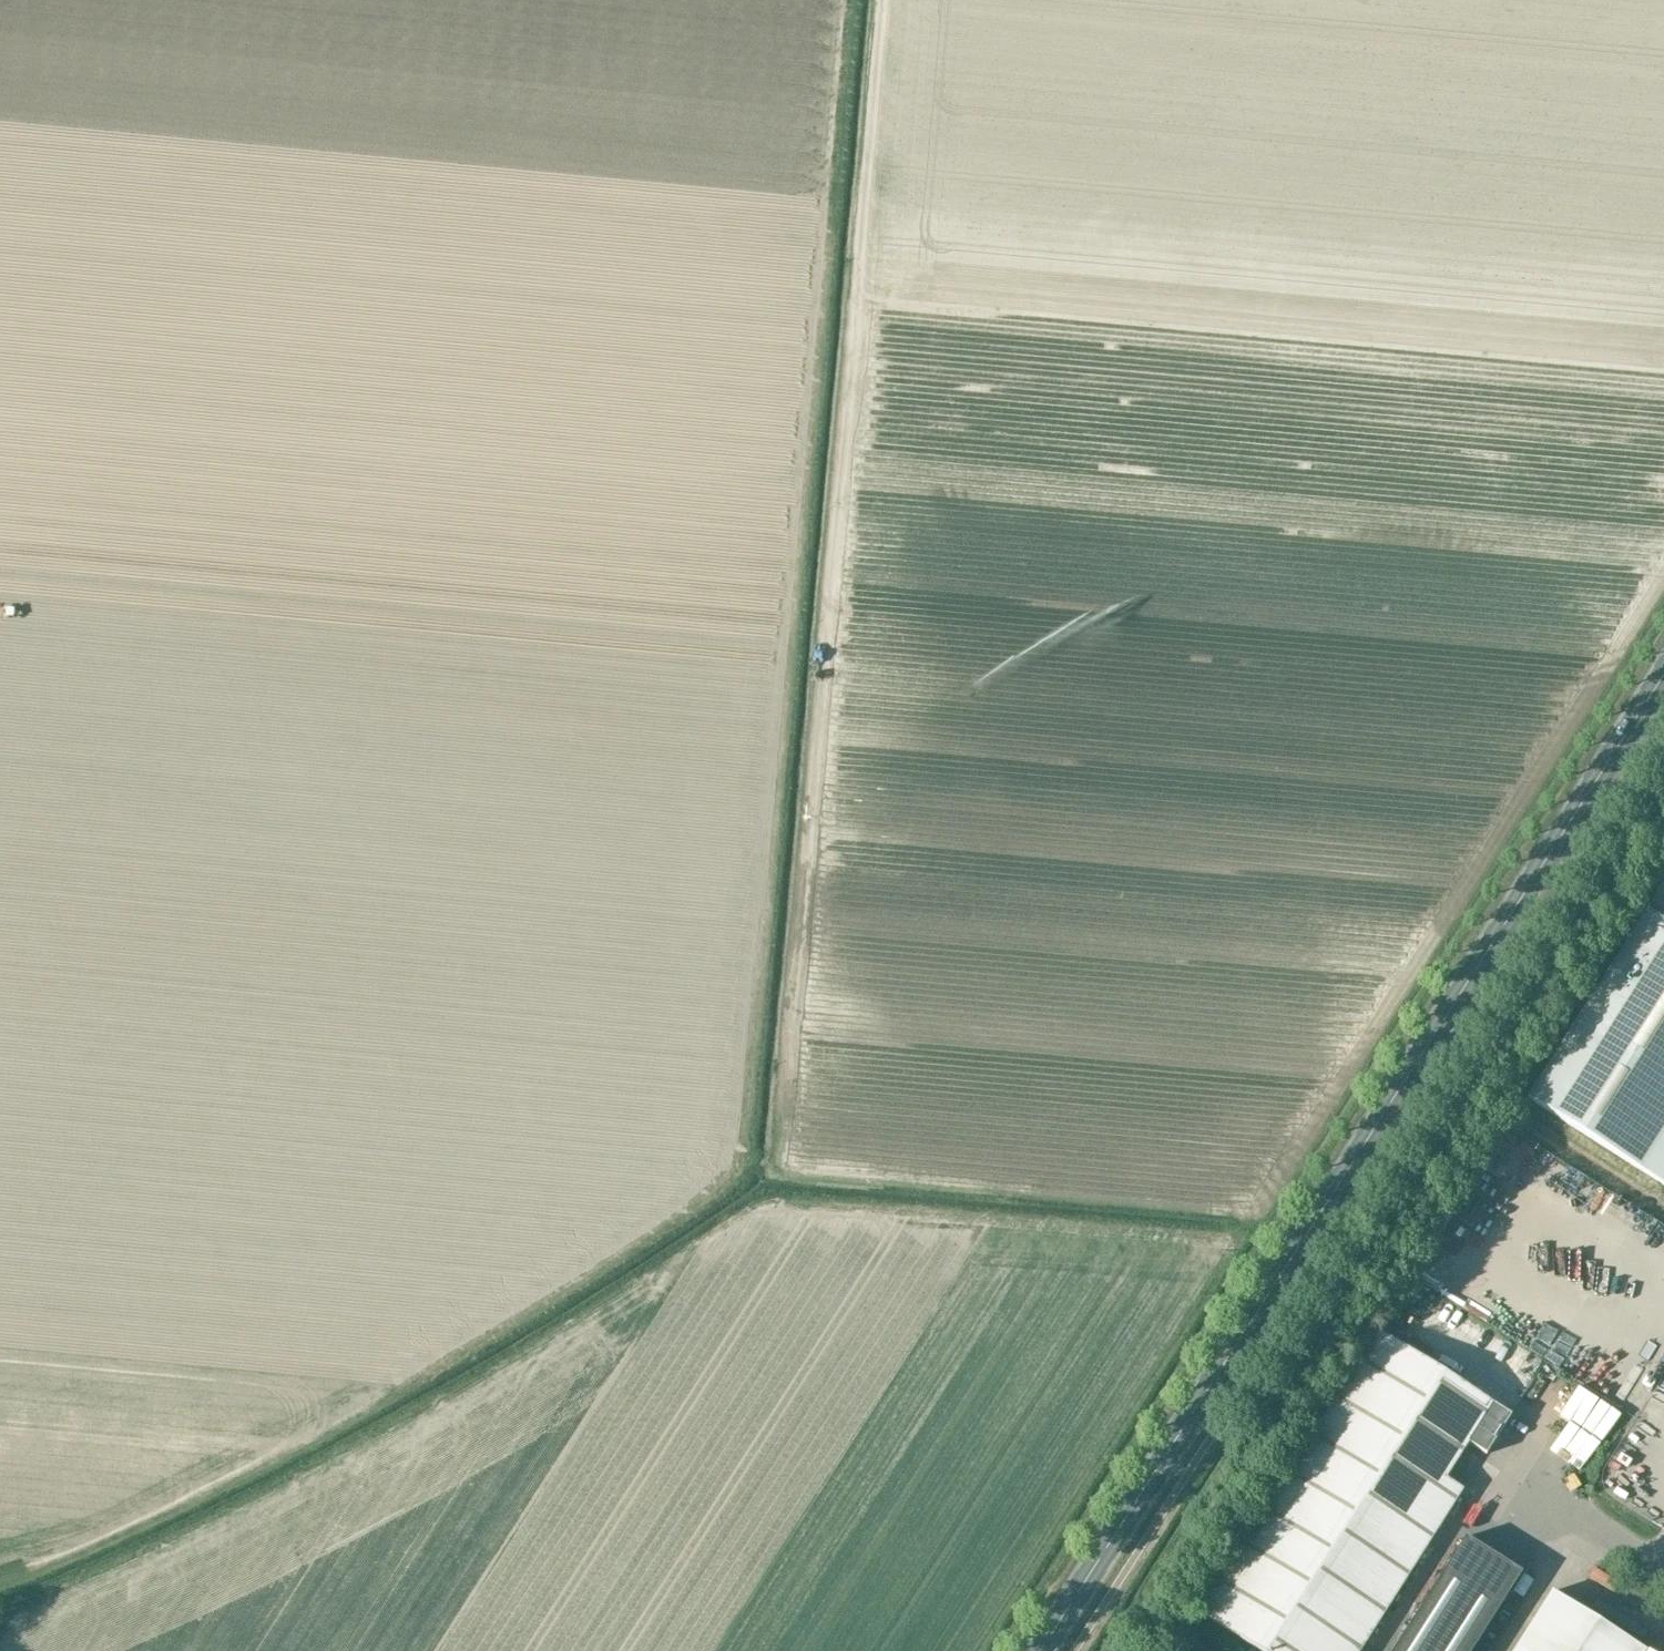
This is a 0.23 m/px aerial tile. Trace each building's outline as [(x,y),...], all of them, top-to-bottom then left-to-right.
[(1526,1097),(1663,1184),(1663,880),(1526,1097)] [(1467,1444),(1484,1455),(1509,1415),(1377,1331),(1197,1614),(1254,1650),(1360,1650),(1462,1490),(1445,1479),(1467,1444)] [(1605,1445),(1591,1467),(1615,1482),(1629,1459),(1605,1445)] [(1397,1650),(1475,1650),(1498,1615),(1524,1574),(1521,1572),(1481,1546),(1469,1539),(1441,1582),(1397,1650)] [(1571,1603),(1552,1591),(1514,1650),(1646,1650),(1571,1603)]
